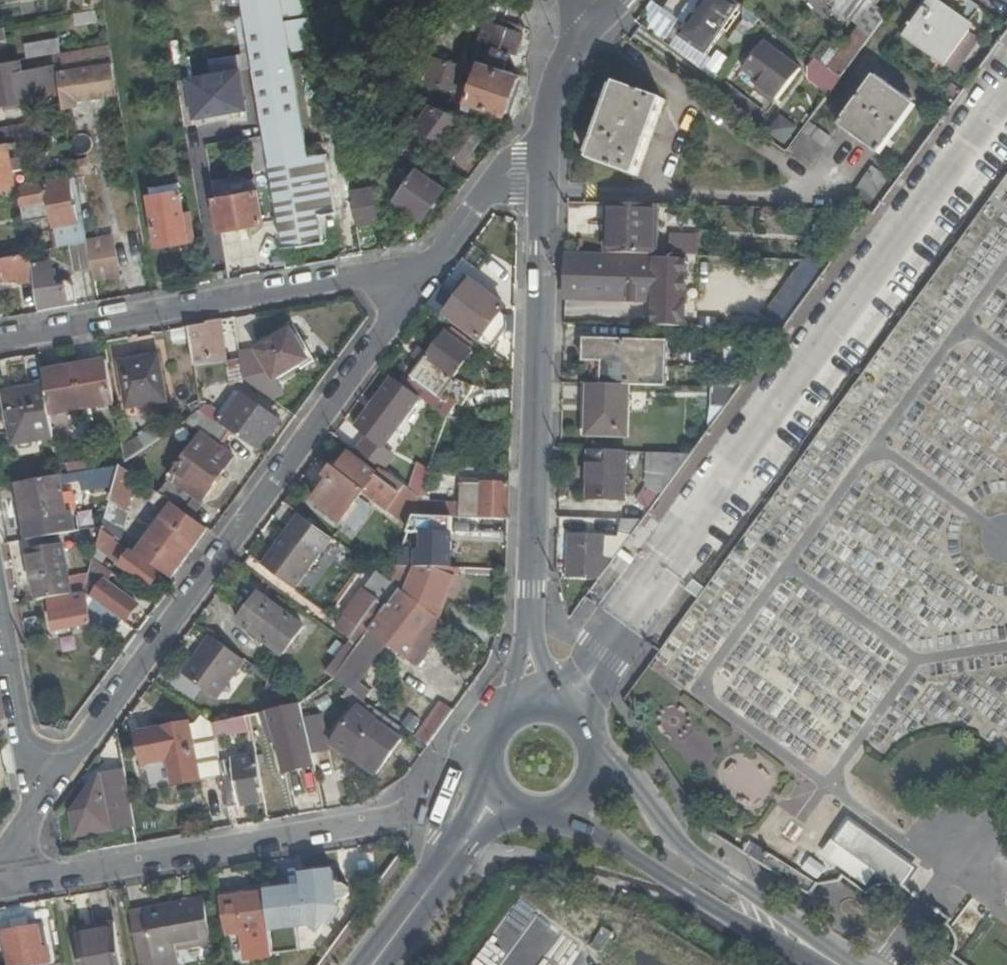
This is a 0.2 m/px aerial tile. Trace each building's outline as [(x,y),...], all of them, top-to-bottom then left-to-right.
[(104,8),(102,0),(86,0),(86,1),(90,0),(92,10),(104,8)] [(243,8),(246,29),(250,53),(264,135),(271,174),(279,221),(283,247),(310,242),(305,215),(312,214),(341,209),(331,152),(309,156),(291,51),(325,45),(317,0),(242,0),(243,8)] [(689,24),(687,23),(678,35),(706,54),(740,5),(733,0),(708,0),(712,3),(694,28),(689,24)] [(689,24),(694,28),(712,3),(708,0),(706,0),(689,24)] [(878,6),(878,5),(871,0),(825,0),(862,27),(878,6)] [(970,33),(945,15),(950,9),(938,0),(933,0),(906,36),(946,65),(970,33)] [(832,69),(843,78),(889,15),(878,6),(862,27),(832,69)] [(243,8),(167,17),(171,38),(231,31),(246,29),(243,8)] [(515,55),(520,27),(488,16),(478,43),(481,44),(475,59),(480,61),(466,99),(461,98),(459,104),(464,106),(465,101),(505,114),(519,75),(505,70),(510,54),(515,55)] [(246,29),(231,31),(235,56),(250,53),(246,29)] [(980,41),(970,33),(946,65),(957,74),(980,41)] [(49,53),(59,52),(61,51),(58,36),(24,42),(26,57),(49,53)] [(113,63),(109,42),(59,52),(62,71),(59,72),(65,106),(67,109),(74,108),(76,103),(75,99),(89,96),(90,99),(92,102),(96,102),(97,98),(97,95),(112,92),(107,63),(113,63)] [(762,85),(781,100),(804,68),(767,42),(746,70),(764,82),(762,85)] [(454,89),(462,66),(433,56),(422,92),(431,96),(436,83),(454,89)] [(57,73),(23,79),(19,59),(0,62),(0,104),(61,93),(57,73)] [(238,69),(189,78),(196,114),(197,123),(247,114),(238,69)] [(189,78),(178,80),(184,117),(196,114),(189,78)] [(890,89),(891,88),(876,78),(840,127),(881,157),(917,107),(902,96),(901,97),(890,89)] [(943,97),(950,101),(961,86),(954,82),(943,97)] [(636,174),(663,98),(616,83),(589,159),(636,174)] [(778,104),(781,100),(762,85),(758,90),(778,104)] [(950,101),(954,104),(965,89),(961,86),(950,101)] [(460,116),(430,104),(417,123),(466,161),(485,135),(460,116)] [(811,122),(790,151),(810,166),(831,137),(811,122)] [(46,137),(43,123),(0,130),(0,145),(6,144),(46,137)] [(398,127),(391,141),(416,153),(422,140),(398,127)] [(6,144),(0,145),(0,190),(14,188),(6,144)] [(857,188),(890,182),(891,181),(872,167),(857,188)] [(445,189),(417,169),(395,199),(423,219),(445,189)] [(215,197),(221,231),(279,221),(271,174),(254,178),(256,189),(215,197)] [(72,244),(87,241),(77,184),(72,185),(71,178),(19,187),(23,205),(42,202),(44,211),(50,210),(56,247),(72,244)] [(179,189),(147,195),(156,246),(188,241),(186,231),(192,230),(188,211),(183,212),(179,189)] [(373,191),(351,195),(357,229),(378,225),(373,191)] [(584,234),(606,230),(607,209),(586,208),(584,234)] [(317,241),(312,214),(305,215),(310,242),(317,241)] [(658,217),(615,225),(614,250),(657,251),(658,217)] [(675,233),(675,251),(695,253),(695,233),(675,233)] [(91,265),(89,253),(87,241),(72,244),(76,268),(91,265)] [(91,265),(94,280),(117,276),(112,249),(89,253),(91,265)] [(683,255),(569,251),(567,294),(657,297),(656,323),(687,324),(690,256),(683,255)] [(31,252),(0,258),(0,280),(17,277),(18,283),(34,280),(32,265),(31,252)] [(804,258),(763,316),(783,329),(823,271),(804,258)] [(34,280),(38,307),(76,302),(73,285),(57,288),(52,261),(32,265),(34,280)] [(472,282),(458,300),(448,313),(447,314),(480,340),(506,308),(472,282)] [(458,300),(442,287),(432,302),(448,313),(458,300)] [(227,358),(222,320),(208,322),(208,325),(190,328),(196,366),(227,361),(227,358)] [(245,379),(280,405),(288,394),(278,380),(310,359),(293,330),(261,350),(241,354),(245,379)] [(426,402),(447,418),(448,416),(457,404),(441,395),(473,354),(446,332),(412,378),(433,393),(426,402)] [(634,382),(668,383),(671,339),(588,335),(587,358),(606,358),(604,382),(634,382)] [(245,379),(241,354),(227,358),(227,361),(231,385),(246,382),(245,379)] [(165,399),(157,356),(121,362),(129,406),(165,399)] [(109,361),(45,372),(47,386),(52,413),(116,402),(109,361)] [(420,398),(394,379),(376,404),(371,411),(358,428),(382,447),(420,398)] [(604,382),(593,381),(589,433),(632,432),(634,382),(604,382)] [(715,420),(740,385),(715,385),(715,420)] [(52,413),(47,386),(7,393),(16,443),(56,437),(52,413)] [(233,432),(257,449),(278,421),(243,397),(224,425),(233,432)] [(366,407),(371,411),(376,404),(371,400),(366,407)] [(233,432),(224,425),(202,411),(188,420),(207,432),(224,444),(233,432)] [(126,461),(161,438),(154,427),(124,447),(126,461)] [(221,448),(224,444),(207,432),(205,436),(221,448)] [(197,499),(204,503),(237,459),(221,448),(205,436),(172,479),(173,481),(162,495),(168,500),(173,504),(187,513),(197,499)] [(623,447),(589,447),(588,494),(621,495),(623,447)] [(663,489),(692,450),(651,448),(648,484),(663,489)] [(415,516),(420,502),(421,498),(409,489),(388,473),(355,450),(351,456),(350,455),(339,470),(335,467),(327,477),(332,480),(316,502),(344,522),(366,491),(413,524),(415,516)] [(346,452),(335,467),(339,470),(350,455),(346,452)] [(79,463),(81,472),(94,470),(92,461),(79,463)] [(421,498),(431,467),(418,462),(413,476),(409,489),(421,498)] [(409,489),(413,476),(396,463),(388,473),(409,489)] [(121,465),(104,530),(127,546),(130,540),(121,533),(134,485),(146,497),(163,508),(168,500),(162,495),(124,467),(121,465)] [(28,541),(71,534),(60,477),(18,484),(28,541)] [(509,520),(510,485),(462,482),(461,504),(461,518),(489,519),(509,520)] [(12,485),(23,542),(28,541),(18,484),(12,485)] [(187,513),(193,518),(204,503),(197,499),(187,513)] [(168,512),(173,504),(168,500),(163,508),(168,512)] [(461,518),(461,504),(420,502),(415,516),(461,518)] [(172,579),(208,529),(193,518),(187,513),(173,504),(168,512),(142,547),(137,554),(163,572),(172,579)] [(333,538),(301,515),(264,566),(296,589),(333,538)] [(488,535),(489,519),(461,518),(415,516),(413,524),(400,565),(430,567),(430,532),(488,535)] [(158,578),(163,572),(137,554),(127,546),(104,530),(98,549),(151,587),(158,578)] [(576,573),(603,573),(618,551),(608,550),(609,532),(573,530),(570,573),(576,573)] [(127,546),(137,554),(142,547),(132,539),(130,540),(127,546)] [(31,553),(39,601),(50,599),(72,596),(64,548),(31,553)] [(104,580),(110,571),(100,563),(95,560),(87,590),(128,619),(138,605),(104,580)] [(439,616),(460,568),(430,567),(400,565),(394,583),(401,589),(439,616)] [(370,632),(401,589),(394,583),(379,572),(339,629),(352,640),(362,626),(370,632)] [(575,581),(590,591),(603,573),(576,573),(575,581)] [(345,666),(336,679),(351,689),(385,643),(408,660),(439,616),(401,589),(370,632),(345,666)] [(111,639),(124,621),(86,594),(72,596),(50,599),(56,632),(93,625),(111,639)] [(257,597),(240,621),(238,624),(284,656),(305,628),(259,594),(257,597)] [(236,618),(240,621),(257,597),(253,595),(236,618)] [(418,668),(450,625),(439,616),(408,660),(418,668)] [(227,687),(246,661),(211,636),(183,674),(213,696),(222,683),(227,687)] [(336,660),(327,672),(336,679),(345,666),(336,660)] [(301,706),(305,704),(270,679),(259,715),(268,713),(301,706)] [(217,699),(227,687),(222,683),(213,696),(217,699)] [(360,709),(366,701),(351,690),(345,698),(360,709)] [(397,737),(403,728),(366,701),(360,709),(334,745),(352,758),(357,750),(369,758),(363,766),(377,776),(402,741),(397,737)] [(431,720),(441,728),(454,711),(443,703),(431,720)] [(310,740),(301,706),(268,713),(271,719),(265,721),(273,745),(279,744),(281,750),(310,740)] [(215,724),(201,715),(206,738),(217,736),(215,724)] [(217,736),(250,730),(248,717),(215,724),(217,736)] [(417,739),(428,746),(441,728),(431,720),(417,739)] [(256,751),(273,745),(265,721),(252,726),(256,751)] [(143,788),(194,778),(183,722),(133,732),(143,788)] [(352,758),(363,766),(369,758),(357,750),(352,758)] [(229,808),(265,802),(257,753),(221,760),(229,808)] [(720,770),(744,804),(768,787),(744,753),(720,770)] [(229,808),(221,760),(214,761),(222,810),(229,808)] [(134,828),(124,772),(100,775),(72,813),(77,838),(134,828)] [(837,838),(863,858),(902,885),(914,866),(850,820),(837,838)] [(855,871),(863,858),(837,838),(828,851),(855,871)] [(754,839),(745,851),(812,893),(820,881),(754,839)] [(820,879),(827,866),(810,858),(804,871),(820,879)] [(304,888),(265,893),(270,929),(309,925),(304,888)] [(270,929),(265,893),(221,899),(227,935),(270,929)] [(140,964),(176,964),(179,964),(177,949),(212,943),(204,900),(132,913),(140,964)] [(75,930),(81,964),(122,964),(115,923),(75,930)] [(45,927),(5,934),(11,964),(27,964),(51,961),(45,927)]
